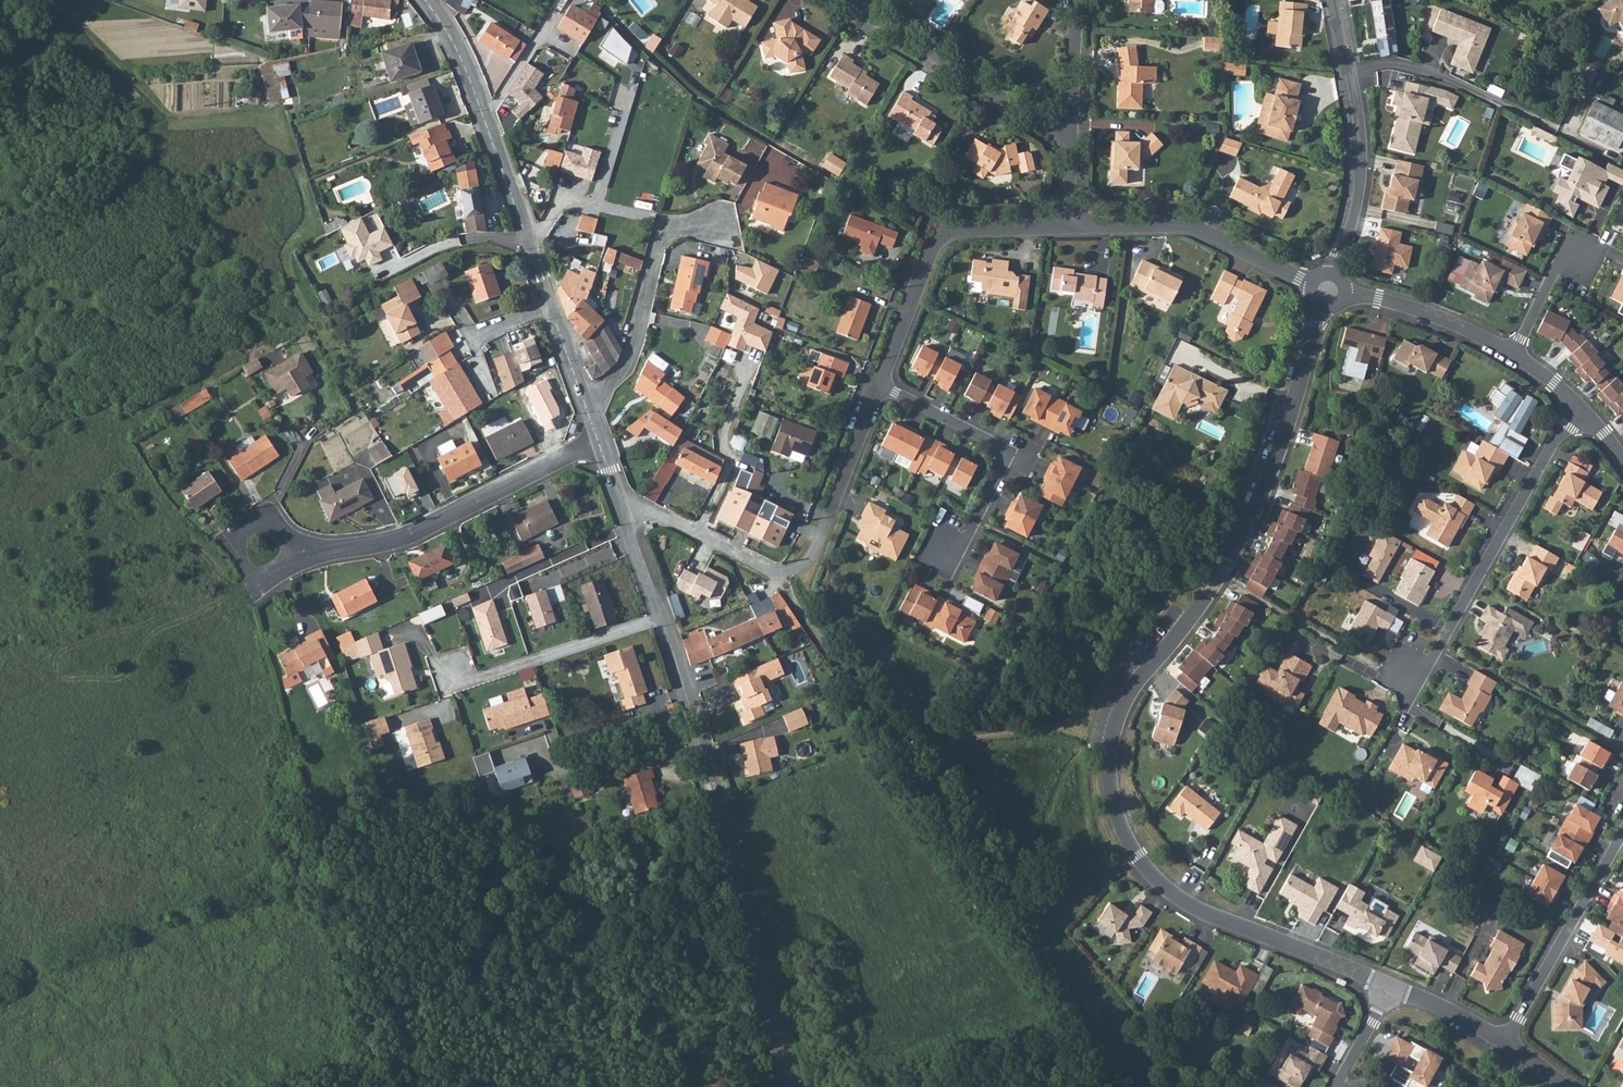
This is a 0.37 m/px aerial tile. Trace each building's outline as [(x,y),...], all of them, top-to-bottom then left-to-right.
[(178,8),(205,11),(206,0),(178,0),(178,8)] [(306,26),(338,28),(339,2),(310,0),(308,0),(308,2),(308,16),(306,26)] [(348,14),(353,15),(351,26),(361,28),(362,16),(390,20),(390,3),(398,4),(399,0),(351,0),(350,6),(348,14)] [(450,6),(457,11),(461,4),(468,7),(471,0),(443,0),(450,6)] [(715,5),(706,19),(725,29),(730,20),(744,28),(755,10),(741,2),(742,0),(707,0),(715,5)] [(1128,12),(1152,13),(1152,0),(1129,0),(1128,12)] [(1152,13),(1152,15),(1157,15),(1162,11),(1162,5),(1158,0),(1152,0),(1152,13)] [(1373,4),(1372,4),(1377,38),(1380,38),(1381,43),(1393,41),(1393,36),(1395,36),(1389,1),(1387,1),(1387,0),(1373,0),(1373,4)] [(1600,9),(1611,28),(1621,22),(1622,25),(1622,0),(1614,0),(1600,9)] [(574,38),(583,43),(597,21),(564,1),(550,23),(574,38)] [(1275,34),(1274,46),(1289,48),(1289,46),(1296,47),(1298,26),(1300,26),(1301,13),(1303,13),(1304,3),(1278,1),(1276,21),(1275,34)] [(308,2),(264,8),(265,15),(265,22),(268,41),(302,37),(300,26),(306,26),(308,16),(308,2)] [(1019,45),(1025,35),(1029,28),(1034,31),(1047,10),(1033,2),(1030,7),(1022,2),(1010,20),(1007,19),(1003,25),(1004,36),(1019,45)] [(1461,44),(1452,66),(1465,71),(1469,60),(1478,63),(1491,31),(1442,11),(1433,33),(1461,44)] [(792,30),(790,22),(789,20),(772,25),(776,40),(760,44),(764,61),(776,57),(787,64),(789,75),(805,71),(801,55),(814,51),(820,41),(812,35),(803,30),(800,35),(792,30)] [(1275,34),(1276,21),(1267,21),(1266,34),(1275,34)] [(635,22),(628,29),(640,39),(646,39),(649,35),(635,22)] [(803,30),(790,22),(792,30),(800,35),(803,30)] [(485,32),(479,41),(484,44),(507,59),(518,40),(508,34),(491,23),(485,32)] [(614,26),(600,46),(627,65),(632,48),(614,26)] [(1029,28),(1025,35),(1030,38),(1034,31),(1029,28)] [(643,47),(651,54),(659,40),(651,35),(643,47)] [(1202,51),(1222,52),(1221,38),(1203,37),(1202,51)] [(386,70),(380,72),(384,84),(420,72),(415,57),(411,43),(381,53),(386,70)] [(1117,82),(1116,107),(1139,108),(1140,83),(1150,84),(1154,80),(1154,68),(1137,67),(1135,48),(1117,49),(1118,67),(1121,67),(1121,75),(1121,82),(1117,82)] [(842,53),(829,75),(849,88),(845,93),(865,105),(878,82),(860,71),(861,69),(851,62),(853,59),(842,53)] [(1469,60),(1465,71),(1473,75),(1478,63),(1469,60)] [(511,112),(519,120),(543,98),(534,89),(544,74),(527,63),(508,93),(520,104),(511,112)] [(1245,65),(1222,63),(1223,75),(1244,77),(1245,65)] [(1598,74),(1588,69),(1582,81),(1575,96),(1584,100),(1598,74)] [(274,76),(261,77),(268,102),(269,102),(281,99),(276,83),(274,76)] [(406,86),(409,94),(429,87),(426,79),(406,86)] [(1273,98),(1265,126),(1287,133),(1289,134),(1298,104),(1294,103),(1299,86),(1276,80),(1272,97),(1273,98)] [(568,87),(562,82),(558,96),(550,124),(546,123),(544,132),(554,134),(556,128),(569,132),(571,125),(573,116),(577,102),(571,100),(574,91),(572,90),(568,87)] [(1400,106),(1390,148),(1407,152),(1411,137),(1413,137),(1417,122),(1421,123),(1424,110),(1427,100),(1441,104),(1451,109),(1457,98),(1445,92),(1407,82),(1404,94),(1396,92),(1392,104),(1400,106)] [(429,87),(409,94),(419,124),(440,116),(434,99),(437,97),(433,86),(429,87)] [(932,122),(926,119),(930,113),(930,112),(921,106),(910,99),(912,96),(903,90),(889,114),(914,131),(912,134),(920,139),(931,146),(942,129),(932,122)] [(1253,133),(1284,142),(1287,133),(1265,126),(1273,98),(1272,97),(1265,95),(1253,133)] [(437,97),(434,99),(440,116),(444,115),(437,97)] [(1622,140),(1622,117),(1595,104),(1581,132),(1615,149),(1621,139),(1622,140)] [(1424,110),(1421,123),(1428,125),(1431,112),(1424,110)] [(930,113),(926,119),(932,122),(935,117),(930,113)] [(1411,137),(1407,152),(1413,153),(1421,123),(1417,122),(1413,137),(1411,137)] [(422,132),(410,137),(412,144),(419,142),(431,171),(454,162),(445,140),(451,138),(448,129),(446,130),(443,124),(422,132)] [(1533,125),(1530,131),(1553,144),(1557,138),(1555,137),(1538,128),(1533,125)] [(1113,158),(1110,158),(1109,183),(1125,183),(1125,169),(1138,169),(1138,159),(1138,151),(1146,151),(1149,155),(1160,145),(1150,133),(1138,143),(1127,142),(1127,132),(1114,131),(1114,142),(1113,158)] [(707,146),(700,158),(703,160),(704,164),(702,167),(708,170),(704,177),(713,183),(716,178),(727,184),(729,181),(736,185),(747,167),(723,154),(728,145),(709,134),(703,144),(707,146)] [(1241,143),(1224,138),(1223,141),(1219,149),(1218,150),(1234,157),(1241,143)] [(973,139),(963,156),(975,164),(974,165),(976,166),(973,170),(974,175),(979,178),(982,177),(986,172),(994,177),(1011,173),(1009,166),(1019,163),(1014,143),(1009,144),(1002,146),(1003,148),(995,150),(995,151),(986,146),(985,146),(973,139)] [(742,155),(743,147),(729,144),(728,152),(742,155)] [(563,153),(558,171),(591,181),(601,151),(584,146),(580,154),(564,150),(563,153)] [(554,174),(557,175),(558,171),(561,161),(563,153),(549,150),(542,171),(554,174)] [(1138,151),(1138,159),(1145,159),(1149,155),(1146,151),(1138,151)] [(838,176),(846,164),(829,154),(822,165),(838,176)] [(1554,207),(1572,216),(1577,205),(1573,203),(1576,197),(1578,194),(1585,198),(1586,202),(1598,208),(1608,188),(1603,185),(1607,177),(1609,173),(1605,171),(1578,158),(1577,160),(1564,154),(1559,165),(1572,172),(1567,182),(1560,179),(1554,191),(1560,195),(1554,207)] [(1420,182),(1423,166),(1397,160),(1394,175),(1392,175),(1389,189),(1390,190),(1389,195),(1385,194),(1381,209),(1406,215),(1409,200),(1413,201),(1417,182),(1420,182)] [(471,162),(457,169),(468,232),(475,230),(486,231),(474,162),(471,162)] [(790,173),(790,162),(782,162),(782,173),(790,173)] [(1605,171),(1609,173),(1607,177),(1612,180),(1622,185),(1622,173),(1614,169),(1608,166),(1605,171)] [(1238,177),(1233,189),(1242,193),(1239,198),(1247,202),(1246,205),(1260,212),(1262,210),(1273,215),(1281,219),(1289,204),(1281,200),(1293,177),(1279,170),(1272,183),(1258,187),(1238,177)] [(757,207),(753,217),(771,224),(772,227),(783,231),(789,216),(791,215),(799,195),(767,182),(763,192),(761,191),(757,202),(760,203),(758,207),(757,207)] [(1233,189),(1229,198),(1245,206),(1246,205),(1247,202),(1239,198),(1242,193),(1233,189)] [(408,202),(401,206),(407,218),(414,214),(408,202)] [(1552,217),(1527,204),(1518,222),(1515,220),(1508,234),(1511,236),(1506,246),(1526,256),(1534,239),(1537,240),(1544,225),(1547,227),(1552,217)] [(1246,205),(1245,206),(1244,209),(1258,216),(1259,214),(1260,212),(1246,205)] [(1260,212),(1259,214),(1270,219),(1273,215),(1262,210),(1260,212)] [(597,219),(581,213),(576,228),(594,233),(597,219)] [(842,236),(845,238),(853,217),(850,216),(842,236)] [(360,217),(340,227),(349,243),(345,246),(350,257),(354,254),(358,262),(366,258),(369,265),(381,259),(378,252),(393,244),(384,227),(369,235),(360,217)] [(853,217),(845,238),(862,244),(859,252),(873,257),(878,243),(892,248),(898,235),(853,217)] [(340,218),(323,227),(326,234),(340,227),(344,225),(340,218)] [(1402,233),(1381,228),(1371,270),(1392,275),(1394,265),(1408,268),(1412,247),(1399,244),(1402,233)] [(617,251),(609,248),(603,261),(610,263),(613,265),(615,260),(617,251)] [(617,251),(615,260),(641,271),(643,263),(643,262),(617,251)] [(670,308),(684,312),(687,301),(693,303),(696,304),(698,294),(700,294),(704,277),(707,278),(711,263),(682,256),(679,271),(681,271),(677,287),(675,287),(670,308)] [(819,263),(803,256),(798,269),(815,276),(819,263)] [(735,266),(734,280),(767,294),(780,269),(756,258),(751,267),(735,266)] [(1517,288),(1525,271),(1503,260),(1498,269),(1482,261),(1479,266),(1471,261),(1459,286),(1476,294),(1474,297),(1487,303),(1499,279),(1517,288)] [(1140,261),(1133,276),(1140,279),(1137,287),(1135,289),(1168,306),(1180,281),(1169,275),(1168,278),(1160,274),(1162,272),(1140,261)] [(965,280),(963,292),(965,294),(976,296),(979,293),(985,294),(985,296),(1011,300),(1010,311),(1022,313),(1027,279),(1016,277),(1015,280),(1013,279),(1010,274),(1004,273),(1005,264),(989,262),(989,267),(982,266),(982,264),(970,263),(967,281),(965,280)] [(441,263),(418,275),(422,284),(428,281),(430,283),(448,275),(441,263)] [(489,264),(466,273),(476,302),(500,294),(489,264)] [(568,270),(558,291),(567,316),(568,317),(589,296),(592,285),(596,272),(582,269),(581,275),(568,270)] [(1052,269),(1048,292),(1072,296),(1071,303),(1090,306),(1090,309),(1101,311),(1105,282),(1095,280),(1094,279),(1083,278),(1083,280),(1071,279),(1072,271),(1052,269)] [(1226,296),(1227,293),(1234,280),(1235,277),(1223,271),(1214,290),(1226,296)] [(1133,276),(1129,283),(1137,287),(1140,279),(1133,276)] [(1620,276),(1609,298),(1622,304),(1618,313),(1622,316),(1622,277),(1620,276)] [(421,296),(411,278),(394,287),(398,295),(381,304),(386,314),(385,314),(395,333),(396,333),(401,343),(420,333),(416,323),(406,304),(421,296)] [(1234,280),(1227,293),(1234,297),(1241,283),(1234,280)] [(1241,283),(1234,297),(1233,300),(1237,301),(1230,315),(1228,315),(1223,326),(1226,327),(1224,332),(1226,339),(1232,343),(1240,341),(1243,335),(1246,336),(1251,324),(1247,323),(1250,315),(1253,316),(1264,291),(1242,281),(1241,283)] [(724,298),(720,308),(738,317),(731,335),(728,342),(743,349),(746,342),(766,352),(771,339),(773,334),(753,324),(760,309),(749,304),(727,293),(724,298)] [(589,296),(568,317),(579,329),(576,332),(585,341),(596,331),(604,324),(592,310),(597,305),(589,296)] [(851,296),(837,333),(857,341),(871,304),(851,296)] [(1536,333),(1553,341),(1554,340),(1559,342),(1560,341),(1572,354),(1567,358),(1577,369),(1575,371),(1585,382),(1589,378),(1601,391),(1597,395),(1607,406),(1608,405),(1618,416),(1622,412),(1622,413),(1622,386),(1594,354),(1596,352),(1580,334),(1578,336),(1568,325),(1569,322),(1547,311),(1536,333)] [(585,341),(583,342),(596,362),(588,367),(587,368),(592,381),(603,375),(617,363),(622,350),(604,324),(596,331),(585,341)] [(731,335),(712,327),(706,340),(724,348),(731,335)] [(1346,328),(1341,347),(1348,349),(1341,374),(1363,380),(1370,355),(1381,359),(1386,339),(1346,328)] [(461,332),(444,339),(450,349),(466,342),(461,332)] [(424,344),(423,345),(425,349),(431,360),(450,349),(444,339),(440,334),(424,344)] [(511,345),(513,351),(521,372),(530,369),(531,366),(543,361),(533,336),(511,345)] [(1404,340),(1393,359),(1407,367),(1409,364),(1426,373),(1427,371),(1441,379),(1451,361),(1436,353),(1436,354),(1420,345),(1415,347),(1404,340)] [(922,346),(911,368),(926,376),(928,374),(935,377),(933,380),(942,384),(940,388),(947,392),(961,366),(945,358),(943,361),(936,358),(938,354),(922,346)] [(431,360),(425,349),(418,353),(425,364),(431,360)] [(425,364),(419,368),(428,382),(436,377),(458,362),(450,349),(431,360),(425,364)] [(728,349),(724,357),(732,361),(736,352),(728,349)] [(815,367),(807,387),(829,395),(834,384),(830,382),(834,375),(843,378),(848,364),(811,350),(806,364),(812,366),(814,362),(818,363),(817,368),(815,367)] [(493,359),(504,391),(524,382),(521,372),(513,351),(493,359)] [(267,373),(278,392),(287,387),(291,395),(308,385),(303,377),(312,372),(301,353),(267,373)] [(258,359),(244,367),(248,375),(262,367),(258,359)] [(666,374),(648,360),(644,368),(636,386),(640,389),(671,415),(684,398),(661,382),(666,374)] [(458,362),(436,377),(445,392),(451,389),(466,414),(483,403),(458,362)] [(421,387),(428,382),(419,368),(412,373),(417,380),(421,387)] [(1202,406),(1203,409),(1212,414),(1215,413),(1217,410),(1223,399),(1218,396),(1221,391),(1173,368),(1152,411),(1163,417),(1166,410),(1176,415),(1181,406),(1196,400),(1203,403),(1202,406)] [(314,373),(306,376),(311,388),(319,384),(314,373)] [(402,379),(397,383),(402,390),(417,380),(412,373),(402,379)] [(975,373),(964,395),(979,403),(981,401),(988,404),(986,407),(995,411),(993,415),(1000,419),(1014,393),(998,385),(996,388),(989,385),(991,381),(975,373)] [(547,378),(526,389),(547,431),(555,427),(551,419),(559,415),(559,409),(550,391),(552,389),(547,378)] [(1508,455),(1516,459),(1527,439),(1518,434),(1537,401),(1527,396),(1524,402),(1520,399),(1521,397),(1512,391),(1513,389),(1504,383),(1498,392),(1495,390),(1488,400),(1499,408),(1494,416),(1502,421),(1487,443),(1508,455)] [(1034,389),(1024,409),(1032,414),(1031,417),(1037,420),(1036,422),(1052,431),(1054,428),(1060,432),(1061,429),(1070,433),(1081,412),(1066,405),(1066,404),(1050,395),(1049,396),(1034,389)] [(191,397),(180,404),(186,413),(196,406),(191,397)] [(186,413),(180,404),(169,412),(174,421),(186,413)] [(639,418),(627,428),(639,436),(645,426),(657,435),(673,445),(678,436),(682,430),(668,421),(660,415),(651,409),(639,418)] [(751,432),(770,440),(779,417),(760,410),(751,432)] [(1166,410),(1163,417),(1173,422),(1176,415),(1166,410)] [(785,421),(773,451),(788,457),(791,450),(808,457),(817,434),(785,421)] [(522,423),(485,442),(496,462),(532,444),(522,423)] [(284,429),(289,441),(300,437),(295,424),(284,429)] [(892,424),(881,445),(912,461),(923,439),(915,435),(917,431),(902,424),(900,428),(892,424)] [(1339,442),(1314,433),(1311,442),(1314,443),(1311,454),(1310,453),(1304,471),(1299,470),(1293,488),(1294,488),(1292,494),(1297,495),(1294,504),(1291,503),(1287,512),(1282,510),(1276,524),(1272,522),(1266,536),(1272,538),(1268,546),(1264,554),(1259,551),(1244,577),(1249,580),(1245,588),(1262,597),(1286,554),(1296,532),(1300,534),(1309,510),(1312,512),(1316,501),(1314,500),(1321,477),(1327,479),(1339,442)] [(236,448),(225,455),(240,480),(279,456),(265,435),(239,452),(236,448)] [(646,494),(644,497),(654,502),(668,477),(675,464),(714,484),(724,460),(678,436),(673,445),(665,459),(646,494)] [(367,449),(376,465),(393,456),(383,441),(367,449)] [(1487,443),(1486,442),(1482,448),(1479,447),(1474,457),(1465,452),(1454,471),(1466,477),(1464,481),(1480,490),(1484,483),(1486,485),(1492,474),(1490,472),(1492,468),(1499,471),(1508,455),(1487,443)] [(940,443),(927,469),(943,477),(944,473),(951,477),(950,480),(965,488),(976,466),(961,458),(960,461),(953,457),(954,455),(946,451),(948,447),(940,443)] [(467,445),(436,461),(448,483),(479,468),(467,445)] [(1055,466),(1051,463),(1047,471),(1072,484),(1080,468),(1059,457),(1055,466)] [(355,462),(327,476),(335,491),(362,477),(355,462)] [(1566,473),(1552,498),(1570,508),(1574,500),(1592,510),(1602,493),(1583,482),(1588,473),(1569,462),(1564,472),(1566,473)] [(407,467),(385,479),(394,498),(405,493),(407,497),(419,490),(407,467)] [(755,476),(748,492),(751,494),(762,498),(766,489),(760,487),(765,474),(757,470),(755,476)] [(207,471),(180,488),(193,508),(220,491),(207,471)] [(755,476),(742,471),(719,521),(735,528),(744,511),(751,494),(748,492),(755,476)] [(1041,486),(1037,494),(1061,506),(1072,484),(1047,471),(1043,478),(1047,480),(1044,487),(1041,486)] [(361,481),(318,501),(327,521),(371,501),(361,481)] [(1026,537),(1042,506),(1021,495),(1016,503),(1012,501),(1005,516),(1009,518),(1005,526),(1026,537)] [(1466,517),(1474,504),(1457,495),(1450,507),(1444,504),(1441,508),(1422,498),(1414,511),(1433,522),(1426,536),(1446,548),(1464,516),(1466,517)] [(777,506),(765,500),(756,517),(744,511),(735,528),(762,540),(777,506)] [(859,520),(864,523),(861,530),(856,538),(866,543),(870,541),(871,539),(882,545),(880,550),(888,554),(887,556),(895,561),(908,535),(892,527),(895,521),(884,515),(886,511),(869,502),(859,520)] [(517,511),(507,516),(514,529),(520,541),(536,533),(555,524),(545,503),(519,516),(517,511)] [(794,514),(777,506),(762,540),(779,548),(794,514)] [(1615,512),(1608,524),(1616,529),(1616,531),(1615,535),(1615,538),(1619,549),(1622,553),(1622,516),(1615,512)] [(1205,520),(1200,529),(1205,532),(1210,523),(1205,520)] [(1369,554),(1373,556),(1363,575),(1379,583),(1403,540),(1383,529),(1369,554)] [(882,545),(871,539),(870,541),(866,543),(867,547),(887,556),(888,554),(880,550),(882,545)] [(585,540),(549,555),(553,564),(589,549),(585,540)] [(1018,555),(997,544),(993,553),(990,551),(987,557),(985,556),(980,564),(1008,578),(1015,582),(1027,559),(1018,555)] [(1559,558),(1536,545),(1529,558),(1527,557),(1517,576),(1514,574),(1506,589),(1516,595),(1518,591),(1528,596),(1534,586),(1535,587),(1540,585),(1549,570),(1551,571),(1559,558)] [(424,560),(408,568),(416,583),(452,565),(443,547),(423,557),(424,560)] [(538,547),(518,556),(519,558),(523,567),(530,564),(543,558),(538,547)] [(519,558),(502,567),(505,575),(523,567),(519,558)] [(1394,593),(1418,607),(1427,591),(1424,589),(1434,572),(1411,558),(1399,578),(1402,579),(1394,593)] [(1008,578),(980,564),(976,573),(978,574),(975,580),(978,582),(974,590),(994,601),(1002,586),(1003,587),(1008,578)] [(730,583),(728,577),(708,567),(702,579),(685,570),(678,584),(680,590),(700,600),(702,594),(710,598),(713,594),(722,598),(730,583)] [(512,583),(510,592),(512,599),(526,594),(521,579),(512,583)] [(583,585),(596,627),(615,621),(602,579),(583,585)] [(365,581),(337,595),(348,616),(376,602),(365,581)] [(910,615),(925,622),(936,600),(928,597),(930,593),(915,585),(912,590),(910,589),(899,611),(909,616),(910,615)] [(527,593),(538,625),(557,619),(547,587),(527,593)] [(469,591),(454,598),(457,605),(472,598),(469,591)] [(777,609),(757,618),(765,631),(781,623),(789,620),(793,628),(801,624),(779,591),(771,596),(777,609)] [(1518,591),(1516,595),(1526,601),(1528,596),(1518,591)] [(1258,605),(1241,595),(1236,603),(1231,601),(1224,614),(1221,612),(1214,625),(1219,628),(1214,636),(1208,643),(1204,639),(1194,650),(1193,650),(1181,664),(1182,665),(1178,669),(1182,673),(1176,679),(1191,693),(1198,685),(1196,684),(1212,666),(1213,667),(1230,647),(1243,625),(1246,626),(1258,605)] [(494,596),(474,605),(487,647),(508,641),(494,596)] [(983,605),(967,596),(961,606),(978,615),(983,605)] [(946,601),(938,597),(936,600),(924,624),(932,628),(933,627),(964,643),(975,622),(950,609),(951,606),(945,603),(946,601)] [(1387,631),(1395,617),(1365,601),(1347,632),(1368,644),(1378,626),(1387,631)] [(439,603),(418,613),(423,626),(445,615),(439,603)] [(1478,647),(1502,660),(1508,650),(1503,648),(1502,645),(1506,637),(1509,637),(1513,629),(1516,624),(1528,631),(1532,623),(1506,608),(1502,614),(1488,606),(1482,617),(1488,620),(1487,623),(1482,632),(1487,635),(1486,638),(1484,637),(1484,638),(1478,647)] [(765,631),(757,618),(711,639),(707,630),(700,632),(696,629),(689,632),(690,637),(683,639),(690,665),(698,662),(727,648),(765,631)] [(1516,624),(1513,629),(1525,636),(1528,631),(1516,624)] [(322,630),(315,633),(328,661),(335,657),(322,630)] [(368,654),(375,676),(383,673),(384,678),(392,683),(395,692),(417,686),(413,674),(410,675),(408,667),(412,666),(404,642),(384,649),(378,631),(355,641),(350,631),(335,637),(346,662),(361,657),(368,654)] [(328,661),(315,633),(305,638),(307,641),(278,656),(286,673),(281,675),(284,690),(301,682),(297,672),(317,663),(323,676),(333,671),(328,661)] [(605,657),(611,674),(616,672),(626,700),(621,702),(624,712),(646,705),(643,695),(648,693),(632,648),(605,657)] [(1266,666),(1256,683),(1267,689),(1269,688),(1272,690),(1273,688),(1289,697),(1291,702),(1297,706),(1304,694),(1294,688),(1298,680),(1303,683),(1312,666),(1288,653),(1280,667),(1283,668),(1280,674),(1266,666)] [(781,673),(774,658),(769,660),(776,675),(781,673)] [(740,672),(743,680),(736,683),(742,697),(738,698),(743,709),(736,712),(740,722),(761,713),(757,704),(768,699),(761,681),(776,675),(769,660),(760,664),(740,672)] [(1495,682),(1475,671),(1467,685),(1469,686),(1465,694),(1467,696),(1463,702),(1461,701),(1448,693),(1439,709),(1470,726),(1478,712),(1482,711),(1490,697),(1488,696),(1495,682)] [(743,680),(740,672),(729,676),(733,685),(736,683),(743,680)] [(1609,703),(1618,708),(1616,711),(1622,714),(1621,716),(1622,717),(1622,684),(1621,682),(1609,703)] [(483,708),(490,728),(504,724),(506,729),(550,715),(542,693),(528,698),(524,687),(506,693),(509,701),(483,708)] [(1269,688),(1267,689),(1269,697),(1275,702),(1283,704),(1291,702),(1289,697),(1273,688),(1272,690),(1269,688)] [(1354,696),(1340,688),(1338,690),(1337,690),(1329,704),(1330,705),(1319,724),(1333,732),(1338,722),(1362,735),(1364,732),(1371,736),(1376,728),(1371,725),(1370,721),(1375,712),(1375,711),(1374,711),(1377,706),(1367,701),(1365,705),(1353,699),(1354,696)] [(1152,737),(1154,741),(1171,746),(1174,744),(1185,711),(1181,709),(1188,701),(1175,690),(1163,704),(1162,704),(1159,714),(1160,715),(1157,726),(1155,726),(1152,737)] [(668,704),(670,715),(680,711),(677,701),(668,704)] [(799,708),(780,716),(787,732),(805,724),(799,708)] [(1376,728),(1383,716),(1375,712),(1370,721),(1371,725),(1376,728)] [(364,724),(372,750),(397,741),(387,715),(364,724)] [(403,726),(417,767),(445,759),(440,741),(434,743),(433,737),(436,737),(429,717),(403,726)] [(1586,725),(1608,738),(1612,731),(1590,718),(1586,725)] [(762,736),(737,743),(742,761),(744,760),(749,776),(771,770),(767,756),(776,753),(771,734),(762,737),(762,736)] [(1613,755),(1588,741),(1579,757),(1582,758),(1598,767),(1600,769),(1605,761),(1609,763),(1613,755)] [(1403,744),(1389,769),(1402,777),(1405,772),(1414,777),(1434,788),(1448,764),(1437,758),(1435,760),(1417,750),(1416,752),(1403,744)] [(488,750),(472,755),(478,775),(494,770),(498,783),(506,780),(509,788),(532,781),(524,756),(493,766),(488,750)] [(1261,754),(1251,766),(1260,774),(1268,760),(1261,754)] [(1575,763),(1567,778),(1588,791),(1597,775),(1594,774),(1598,767),(1582,758),(1578,765),(1575,763)] [(625,777),(637,812),(657,805),(648,779),(655,777),(652,768),(625,777)] [(1488,777),(1476,771),(1464,791),(1473,795),(1468,803),(1482,811),(1487,803),(1502,812),(1517,784),(1503,776),(1495,790),(1488,786),(1491,781),(1487,779),(1488,777)] [(1405,772),(1402,777),(1411,782),(1414,777),(1405,772)] [(501,791),(509,788),(506,780),(498,783),(501,791)] [(568,786),(570,797),(593,793),(590,782),(568,786)] [(1186,786),(1169,808),(1181,817),(1184,813),(1206,830),(1220,813),(1186,786)] [(1309,800),(1318,805),(1325,792),(1317,787),(1309,800)] [(1566,818),(1562,826),(1588,841),(1593,833),(1591,832),(1594,826),(1591,825),(1596,816),(1576,804),(1567,819),(1566,818)] [(1238,847),(1232,858),(1250,868),(1241,884),(1258,894),(1272,869),(1263,864),(1267,858),(1276,863),(1297,826),(1279,815),(1263,844),(1245,834),(1238,847)] [(1546,857),(1566,869),(1575,853),(1578,854),(1581,848),(1583,849),(1588,841),(1562,826),(1557,835),(1558,835),(1546,857)] [(1238,830),(1231,843),(1238,847),(1245,834),(1238,830)] [(1414,860),(1434,870),(1442,855),(1422,845),(1414,860)] [(1543,865),(1534,880),(1559,894),(1563,886),(1559,884),(1564,876),(1543,865)] [(1290,874),(1280,893),(1301,905),(1298,910),(1300,917),(1314,925),(1322,911),(1324,912),(1338,888),(1319,878),(1314,888),(1290,874)] [(1534,880),(1526,895),(1546,907),(1551,899),(1555,901),(1559,894),(1534,880)] [(1346,923),(1355,929),(1357,926),(1376,936),(1377,933),(1385,938),(1397,916),(1386,910),(1388,906),(1373,898),(1368,906),(1359,901),(1364,892),(1350,884),(1340,902),(1354,909),(1350,915),(1346,923)] [(1611,901),(1622,908),(1622,888),(1619,896),(1615,894),(1611,901)] [(1611,901),(1607,908),(1611,910),(1606,918),(1612,922),(1622,928),(1622,908),(1611,901)] [(1340,902),(1337,907),(1350,915),(1354,909),(1340,902)] [(1143,926),(1152,912),(1141,905),(1135,914),(1127,915),(1109,903),(1097,921),(1115,933),(1118,945),(1131,942),(1128,929),(1143,926)] [(1622,937),(1622,936),(1622,928),(1612,922),(1608,929),(1622,937)] [(1161,930),(1149,949),(1156,954),(1152,960),(1175,973),(1180,964),(1188,969),(1200,948),(1185,938),(1180,946),(1172,941),(1174,938),(1161,930)] [(1478,962),(1470,976),(1483,983),(1486,993),(1502,989),(1500,981),(1502,977),(1505,979),(1509,970),(1511,971),(1520,956),(1518,955),(1524,944),(1499,930),(1490,946),(1493,948),(1483,966),(1478,962)] [(1418,957),(1414,964),(1433,974),(1439,965),(1453,973),(1461,959),(1447,950),(1449,947),(1430,936),(1427,940),(1414,932),(1407,946),(1420,953),(1418,957)] [(1407,946),(1405,949),(1418,957),(1420,953),(1407,946)] [(1195,973),(1207,952),(1200,948),(1188,969),(1195,973)] [(1242,1004),(1258,976),(1240,966),(1236,974),(1233,978),(1225,974),(1228,969),(1214,961),(1203,982),(1218,991),(1212,1001),(1229,1011),(1235,1000),(1242,1004)] [(1554,1002),(1554,1028),(1574,1029),(1574,1018),(1577,1018),(1577,1007),(1583,997),(1590,984),(1593,981),(1598,977),(1585,962),(1577,970),(1562,995),(1566,997),(1563,1002),(1558,1002),(1554,1002)] [(1271,971),(1264,967),(1252,989),(1259,993),(1271,971)] [(1598,977),(1593,981),(1599,987),(1604,983),(1598,977)] [(1302,984),(1287,1009),(1298,1015),(1302,1009),(1312,1014),(1313,1012),(1318,1014),(1311,1026),(1312,1027),(1307,1035),(1328,1047),(1333,1038),(1330,1036),(1340,1017),(1336,1004),(1321,996),(1321,993),(1314,989),(1311,990),(1302,984)] [(1341,1003),(1336,1004),(1340,1017),(1345,1016),(1341,1003)] [(1613,1054),(1622,1060),(1622,1037),(1613,1054)] [(1405,1086),(1424,1086),(1426,1083),(1429,1085),(1435,1075),(1432,1073),(1440,1059),(1413,1043),(1411,1046),(1396,1038),(1385,1058),(1396,1064),(1388,1078),(1405,1086)] [(1327,1056),(1311,1047),(1307,1054),(1294,1047),(1281,1069),(1279,1068),(1274,1076),(1292,1086),(1299,1086),(1307,1073),(1305,1071),(1308,1066),(1318,1071),(1327,1056)] [(1261,1079),(1256,1086),(1276,1086),(1261,1079)]
